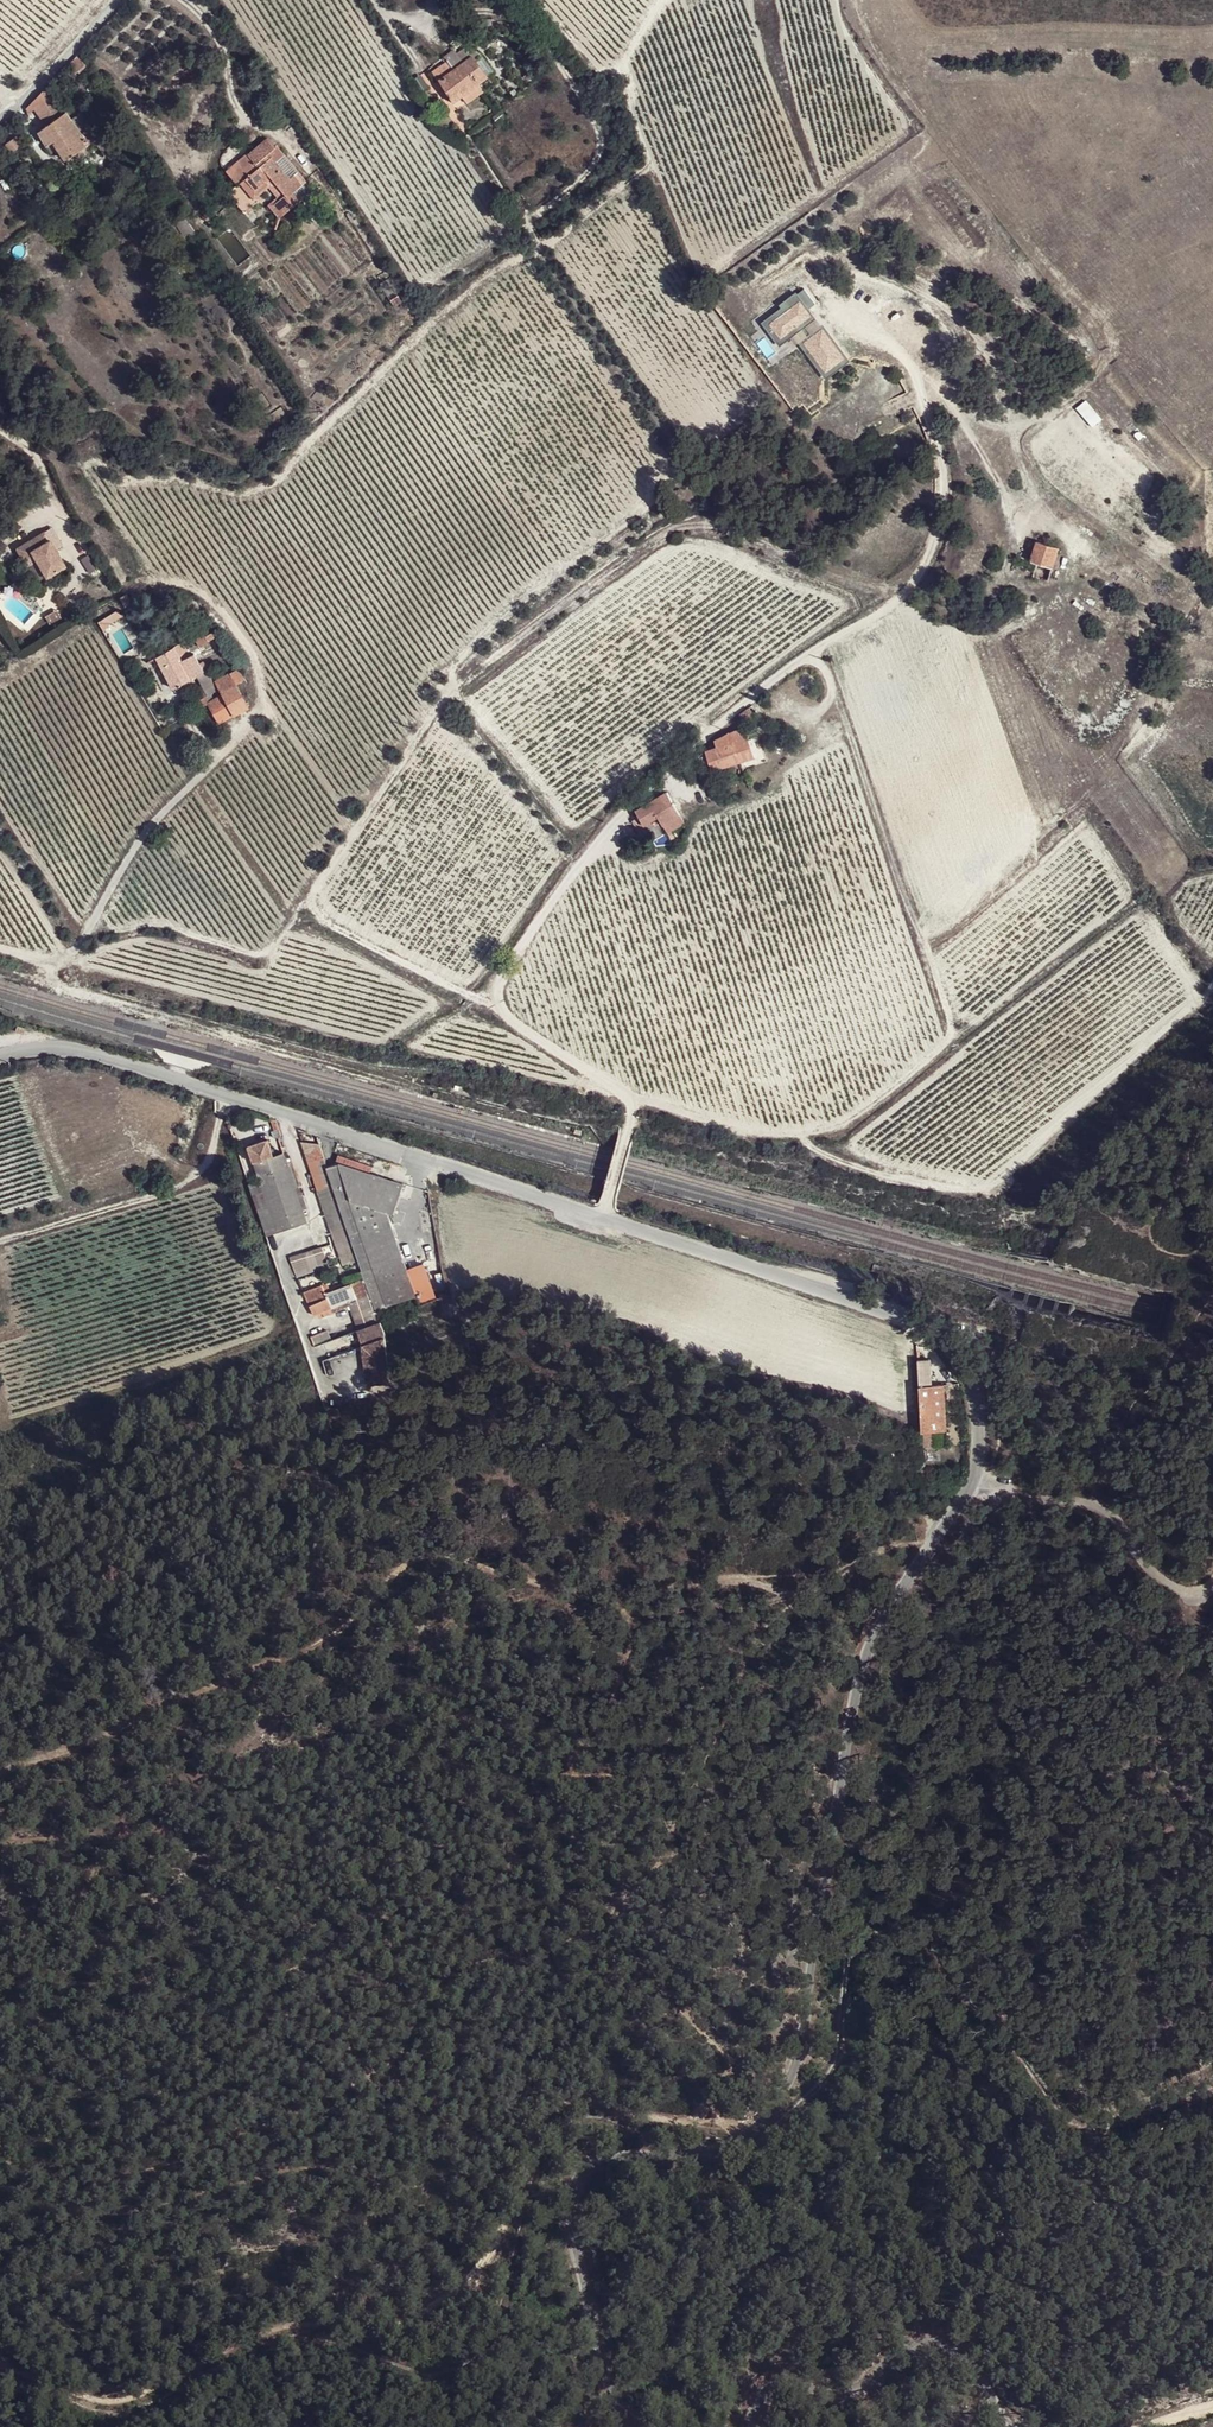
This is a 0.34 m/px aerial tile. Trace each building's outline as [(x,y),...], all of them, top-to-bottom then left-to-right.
[(475,59),(482,55),(479,52),(471,48),(467,49),(466,48),(458,54),(455,50),(444,57),(447,62),(432,72),(453,101),(461,95),(478,83),(487,75),(475,59)] [(494,71),(482,55),(475,59),(487,75),(494,71)] [(77,56),(70,63),(80,72),(86,64),(77,56)] [(484,91),(478,83),(461,95),(468,104),(484,91)] [(47,87),(26,109),(28,115),(35,110),(47,126),(38,132),(47,146),(53,142),(58,149),(66,161),(86,147),(95,141),(87,130),(82,133),(47,87)] [(14,138),(3,146),(6,149),(8,148),(11,152),(21,146),(14,138)] [(269,138),(267,140),(274,148),(276,146),(269,138)] [(274,148),(267,140),(248,155),(247,154),(227,171),(238,185),(229,193),(245,213),(257,203),(255,199),(251,195),(245,188),(250,185),(255,191),(266,182),(270,186),(280,199),(271,208),(279,218),(300,200),(296,195),(293,192),(302,185),(294,176),(290,179),(271,157),(269,153),(274,148)] [(52,153),(58,149),(53,142),(47,146),(52,153)] [(276,146),(274,148),(269,153),(271,157),(280,149),(277,146),(276,146)] [(90,154),(86,147),(66,161),(70,167),(90,154)] [(280,149),(271,157),(290,179),(294,176),(299,171),(280,149)] [(91,173),(100,185),(106,180),(98,168),(91,173)] [(255,199),(270,186),(266,182),(255,191),(251,195),(255,199)] [(306,182),(302,185),(293,192),(296,195),(308,184),(306,182)] [(251,195),(255,191),(250,185),(245,188),(251,195)] [(206,216),(217,224),(222,217),(211,208),(206,216)] [(186,217),(176,223),(187,240),(197,234),(186,217)] [(827,372),(845,358),(822,330),(815,336),(806,325),(813,320),(805,311),(814,304),(802,290),(781,307),(784,311),(766,326),(780,344),(798,329),(807,340),(804,344),(827,372)] [(1085,400),(1075,408),(1091,427),(1101,419),(1085,400)] [(24,556),(34,550),(39,559),(48,576),(67,565),(47,530),(18,547),(24,556)] [(1017,555),(1012,568),(1049,581),(1060,549),(1034,540),(1028,559),(1017,555)] [(34,550),(24,556),(28,565),(39,559),(34,550)] [(98,622),(104,632),(110,623),(122,616),(118,610),(98,622)] [(203,631),(194,636),(199,646),(218,635),(216,630),(206,636),(203,631)] [(199,646),(194,636),(186,640),(192,650),(199,646)] [(180,643),(156,656),(175,687),(183,683),(184,685),(194,680),(193,677),(198,675),(208,694),(211,693),(217,689),(207,671),(211,668),(208,663),(207,664),(204,660),(200,663),(194,654),(181,661),(177,654),(184,649),(180,643)] [(214,699),(209,702),(220,722),(248,707),(235,684),(244,679),(238,669),(216,681),(223,694),(214,699)] [(214,699),(211,693),(208,694),(205,696),(209,702),(214,699)] [(200,707),(209,702),(205,696),(197,701),(200,707)] [(755,756),(750,740),(748,731),(745,723),(756,715),(750,707),(740,715),(742,717),(745,724),(731,731),(715,740),(717,747),(707,750),(700,756),(704,767),(710,764),(712,770),(755,756)] [(636,810),(636,811),(645,825),(658,817),(663,825),(680,815),(667,791),(636,810)] [(685,823),(680,815),(663,825),(668,834),(672,831),(685,823)] [(17,1026),(15,1031),(23,1034),(24,1029),(17,1026)] [(271,1209),(260,1213),(267,1236),(307,1222),(303,1210),(298,1193),(284,1153),(274,1156),(269,1140),(250,1146),(271,1209)] [(329,1166),(325,1156),(309,1161),(319,1190),(335,1185),(329,1166)] [(340,1163),(329,1166),(335,1185),(360,1261),(363,1270),(375,1305),(417,1296),(407,1265),(389,1212),(395,1214),(405,1184),(340,1163)] [(360,1261),(335,1185),(319,1190),(344,1266),(360,1261)] [(302,1192),(300,1192),(298,1193),(303,1210),(308,1208),(302,1192)] [(323,1245),(314,1248),(322,1270),(331,1267),(323,1245)] [(314,1248),(288,1257),(295,1279),(322,1270),(314,1248)] [(421,1259),(407,1265),(417,1296),(420,1304),(435,1299),(421,1259)] [(375,1305),(363,1270),(361,1271),(364,1278),(368,1292),(373,1305),(375,1305)] [(364,1278),(352,1283),(357,1296),(368,1292),(364,1278)] [(327,1283),(306,1291),(317,1316),(320,1315),(329,1311),(331,1315),(350,1307),(358,1330),(380,1324),(373,1305),(368,1292),(357,1296),(352,1283),(331,1291),(327,1283)] [(382,1329),(358,1330),(363,1378),(387,1376),(382,1329)] [(331,1331),(314,1339),(318,1349),(334,1341),(331,1331)] [(928,1361),(918,1361),(922,1427),(923,1430),(946,1427),(944,1385),(937,1386),(929,1386),(928,1361)] [(528,1465),(529,1463),(520,1459),(519,1461),(519,1464),(519,1467),(521,1468),(523,1468),(525,1467),(526,1467),(528,1465)]
